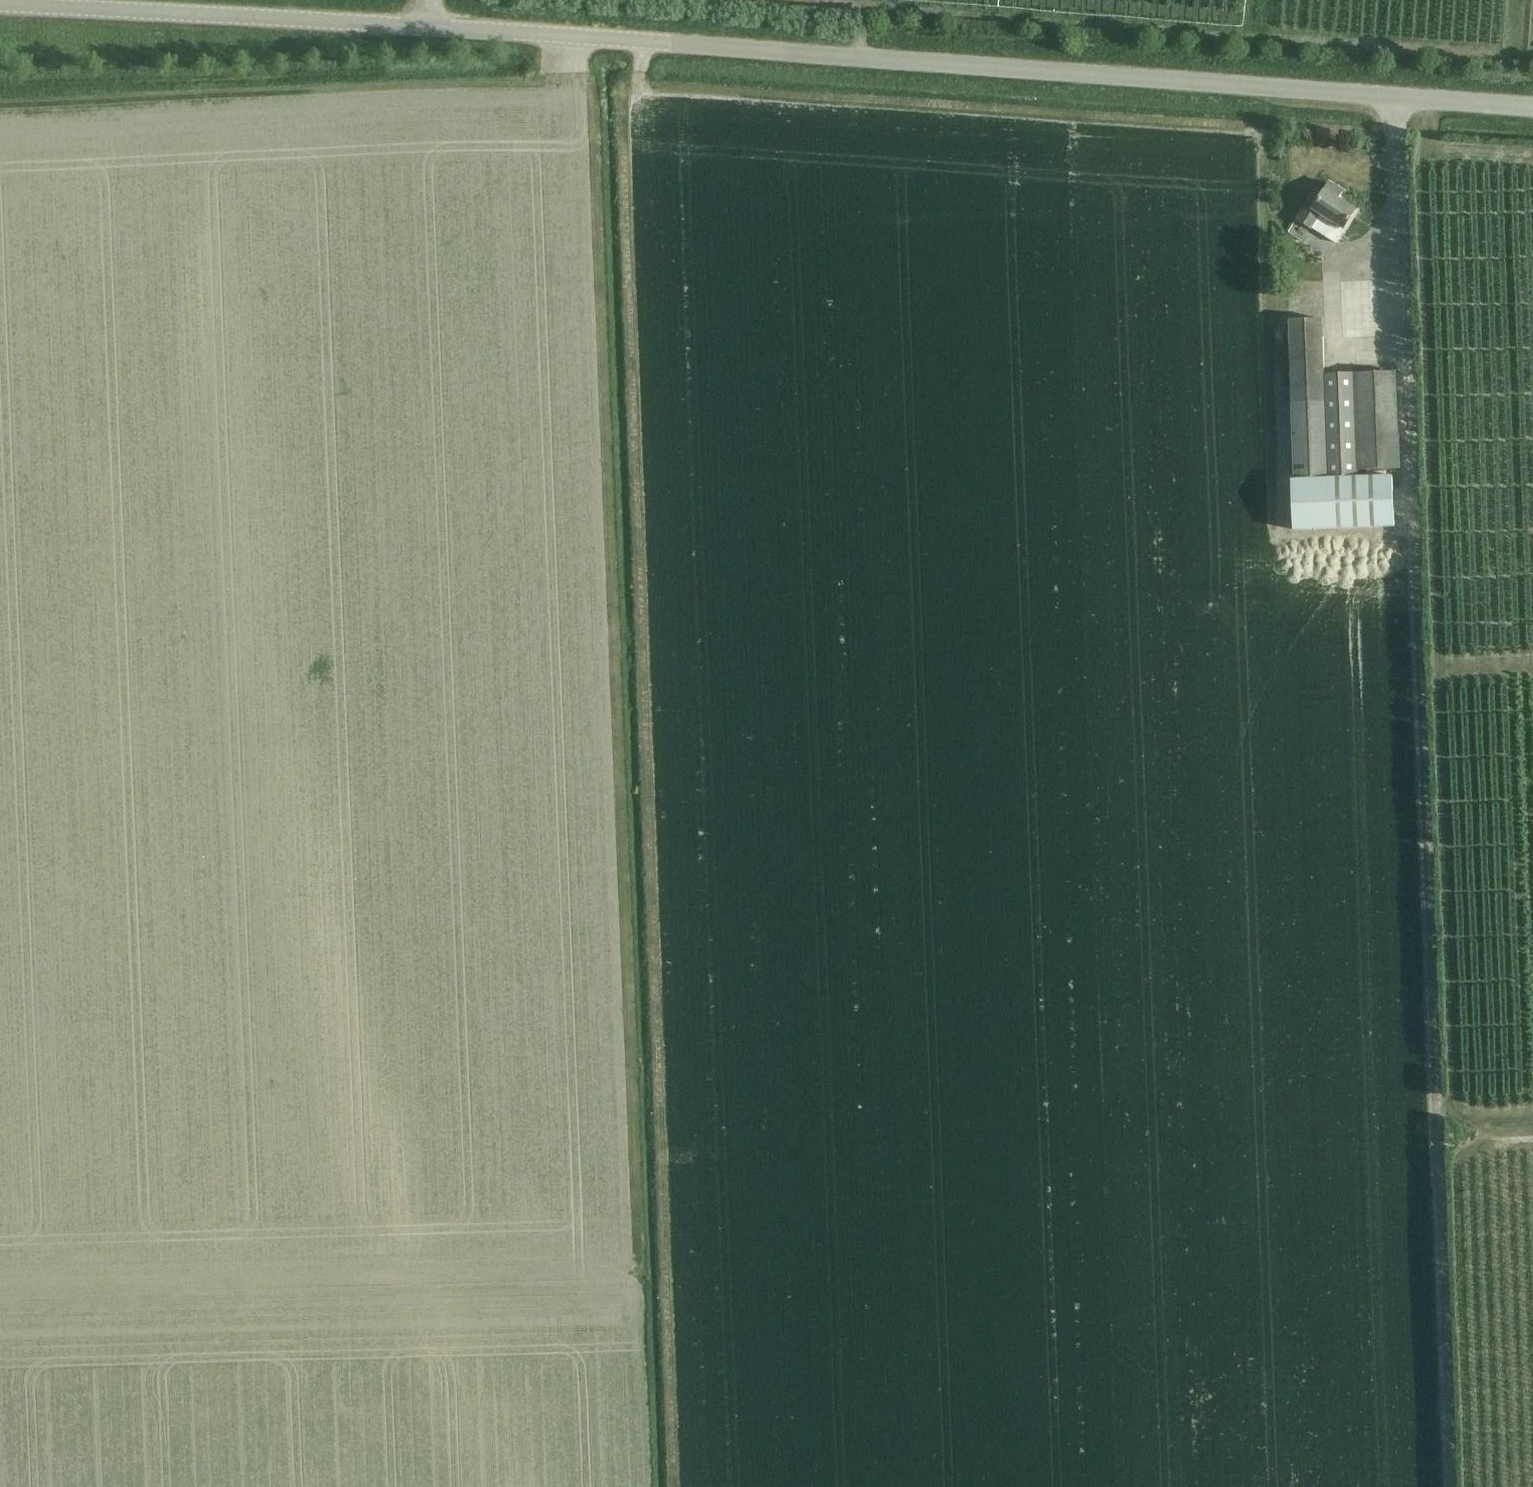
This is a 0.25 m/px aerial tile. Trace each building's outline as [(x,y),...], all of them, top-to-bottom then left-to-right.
[(1312,210),(1306,219),(1339,243),(1363,212),(1345,199),(1351,193),(1339,184),(1331,194),(1324,189),(1309,208),(1312,210)] [(1295,320),(1298,478),(1295,478),(1296,526),(1397,524),(1396,476),(1361,477),(1361,468),(1402,467),(1400,372),(1329,373),(1328,319),(1295,320)]
